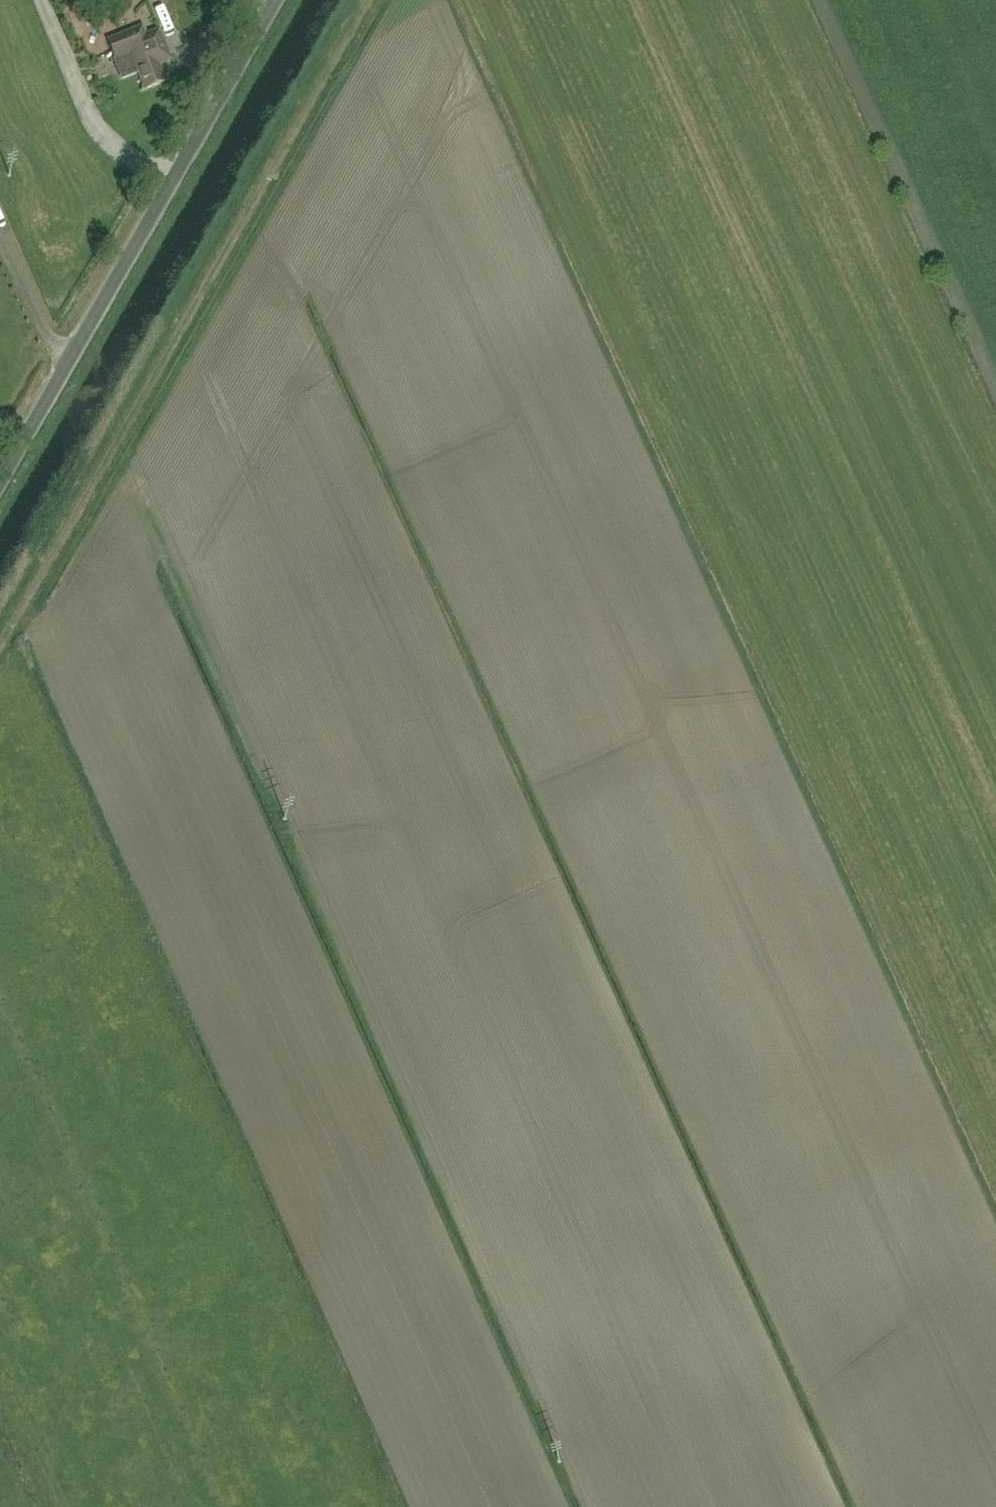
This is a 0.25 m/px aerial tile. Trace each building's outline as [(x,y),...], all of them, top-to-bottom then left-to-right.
[(159,31),(146,36),(143,27),(108,41),(115,59),(132,53),(146,89),(165,81),(158,64),(170,59),(159,31)] [(101,62),(88,68),(96,85),(109,79),(101,62)]
